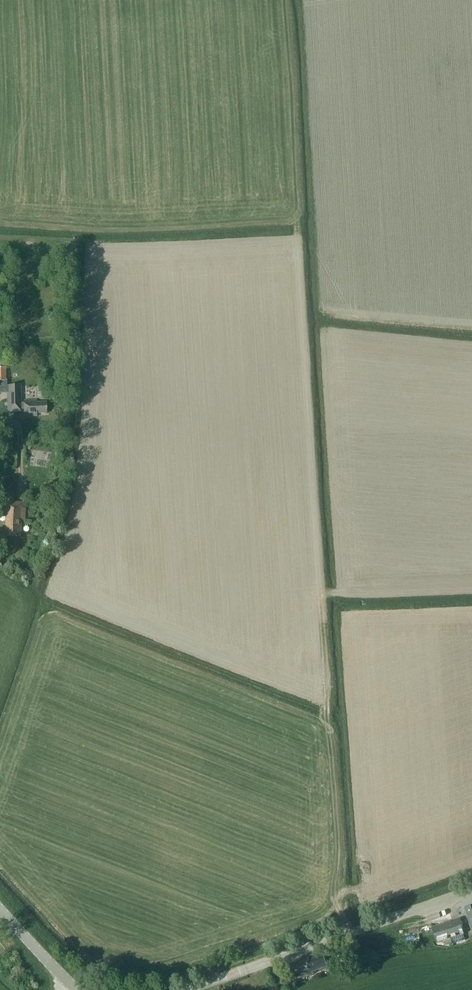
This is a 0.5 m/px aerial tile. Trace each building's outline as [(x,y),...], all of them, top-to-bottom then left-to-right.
[(8,412),(21,411),(21,410),(24,410),(24,417),(37,416),(37,414),(47,413),(46,402),(38,402),(38,401),(23,401),(23,403),(21,403),(21,386),(7,387),(8,412)] [(34,450),(34,466),(51,467),(51,450),(34,450)] [(47,496),(57,498),(60,483),(50,481),(47,496)] [(6,536),(20,537),(21,520),(24,520),(24,503),(13,502),(13,491),(2,490),(1,511),(7,511),(6,536)] [(460,918),(431,928),(436,943),(465,934),(460,918)] [(309,960),(308,958),(289,965),(292,975),(301,972),(303,977),(314,973),(313,972),(327,967),(323,955),(309,960)] [(291,984),(289,978),(275,982),(277,989),(291,984)]
